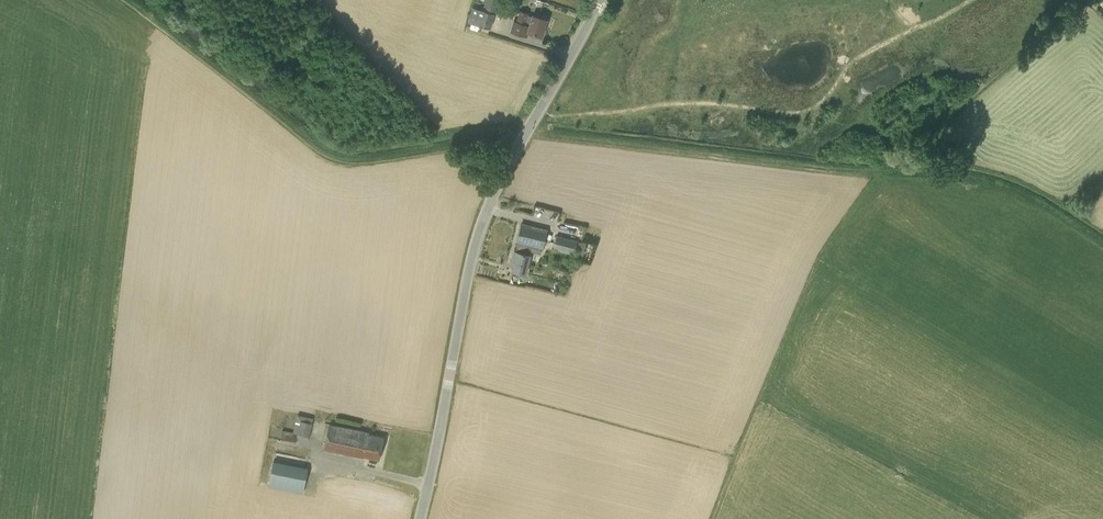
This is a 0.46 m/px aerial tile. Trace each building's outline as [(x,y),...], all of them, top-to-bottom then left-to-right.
[(482,10),(472,7),(468,22),(491,28),(499,0),(485,0),(482,10)] [(547,20),(532,15),(532,16),(528,15),(529,13),(519,10),(516,21),(513,20),(510,32),(527,37),(529,32),(542,36),(547,20)] [(516,242),(518,242),(515,252),(512,265),(515,265),(514,271),(526,274),(530,255),(531,251),(541,254),(548,229),(521,222),(516,242)] [(554,247),(574,253),(577,242),(557,236),(554,247)] [(575,258),(581,259),(586,243),(581,242),(579,241),(575,256),(575,258)] [(550,289),(557,290),(559,282),(555,281),(553,286),(550,285),(550,289)] [(293,432),(282,431),(280,440),(296,444),(297,440),(307,442),(312,423),(312,418),(297,415),(293,432)] [(379,459),(384,438),(369,435),(370,432),(330,423),(324,450),(364,459),(364,456),(379,459)] [(303,493),(308,468),(274,461),(268,486),(303,493)]
